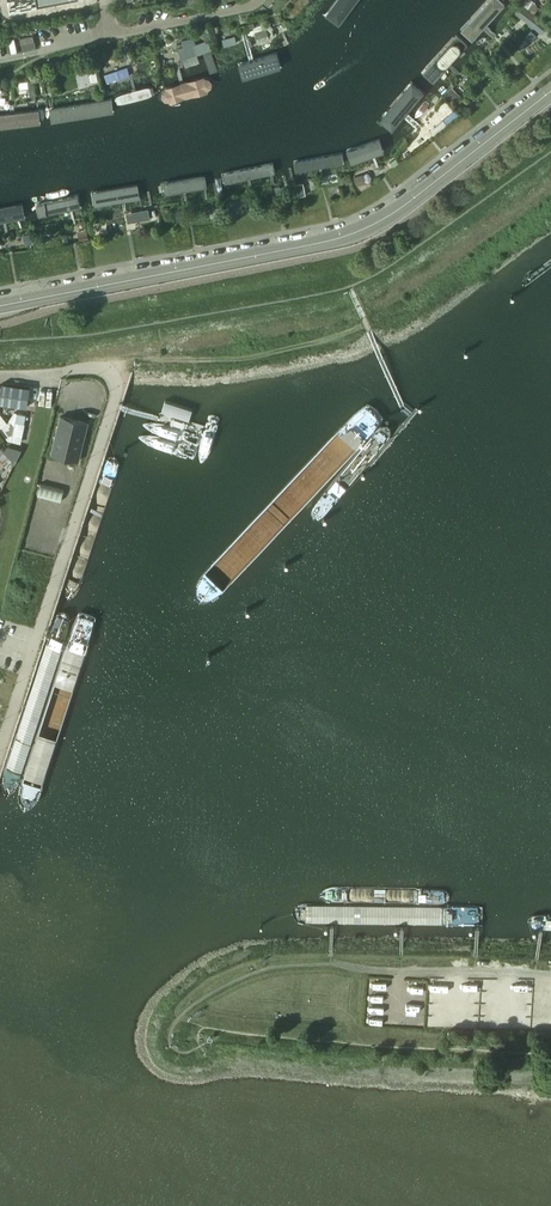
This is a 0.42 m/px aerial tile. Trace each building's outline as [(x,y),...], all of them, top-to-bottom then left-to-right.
[(9,14),(44,8),(42,0),(7,0),(9,14)] [(326,18),(338,27),(359,0),(340,0),(326,18)] [(507,5),(502,0),(492,0),(465,31),(475,41),(507,5)] [(522,6),(515,13),(533,27),(538,16),(535,14),(538,7),(528,0),(524,7),(522,6)] [(271,25),(248,32),(249,35),(255,33),(256,36),(258,43),(269,39),(269,37),(274,35),(273,33),(271,25)] [(458,34),(425,72),(435,81),(469,44),(458,34)] [(33,35),(20,38),(23,50),(36,47),(34,42),(33,35)] [(213,50),(209,39),(195,44),(193,37),(181,41),(183,47),(178,48),(182,60),(213,50)] [(279,55),(225,69),(228,79),(282,66),(279,55)] [(479,59),(485,65),(488,61),(482,55),(479,59)] [(129,75),(126,67),(117,70),(107,74),(110,82),(129,75)] [(214,73),(156,90),(160,106),(219,89),(214,73)] [(150,87),(116,96),(118,105),(152,96),(150,87)] [(446,95),(454,102),(461,95),(452,87),(446,95)] [(415,94),(387,128),(395,135),(424,101),(415,94)] [(441,97),(436,103),(445,111),(450,105),(441,97)] [(111,98),(50,108),(52,120),(113,110),(111,98)] [(431,108),(440,116),(445,111),(436,103),(431,108)] [(0,116),(0,129),(43,122),(41,110),(0,116)] [(379,140),(347,151),(352,163),(383,151),(379,140)] [(344,154),(300,162),(301,172),(345,163),(344,154)] [(396,158),(386,165),(390,170),(399,163),(396,158)] [(273,165),(226,175),(228,184),(275,174),(273,165)] [(205,176),(161,184),(163,195),(207,187),(205,176)] [(137,185),(91,193),(93,205),(139,198),(137,185)] [(251,196),(234,199),(236,207),(253,204),(251,196)] [(36,217),(81,208),(79,198),(34,207),(36,217)] [(0,210),(0,224),(24,219),(22,207),(0,210)] [(177,221),(187,219),(185,209),(175,211),(177,221)] [(141,211),(129,214),(131,221),(142,219),(146,218),(144,211),(141,211)] [(30,387),(2,383),(1,388),(0,395),(0,403),(27,406),(30,387)] [(4,436),(8,440),(8,441),(17,443),(21,443),(25,424),(24,424),(26,415),(17,413),(15,411),(12,416),(7,422),(2,416),(0,413),(0,429),(4,436)] [(51,453),(78,459),(87,422),(60,415),(51,453)] [(9,456),(15,463),(21,449),(17,448),(8,446),(6,448),(2,452),(1,450),(0,450),(0,465),(9,456)] [(41,483),(38,495),(61,501),(64,489),(41,483)] [(17,577),(13,592),(49,601),(53,587),(48,586),(64,523),(38,516),(26,562),(22,579),(17,577)] [(14,595),(6,593),(1,612),(20,618),(23,608),(11,603),(14,595)]
